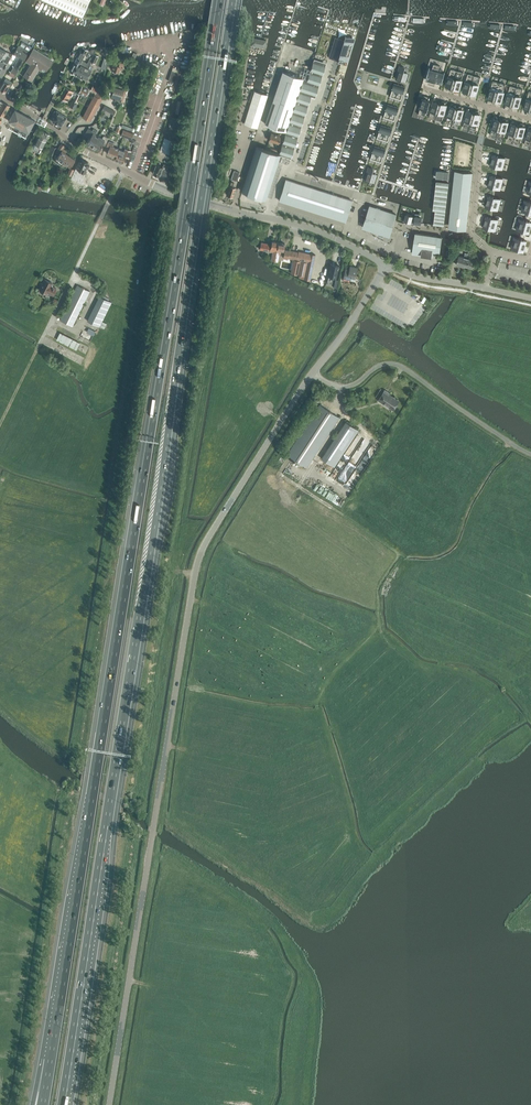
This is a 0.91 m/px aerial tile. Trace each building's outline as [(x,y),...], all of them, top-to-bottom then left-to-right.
[(82,17),(90,0),(45,0),(82,17)] [(335,38),(329,57),(338,59),(337,60),(342,62),(343,59),(347,60),(354,39),(345,36),(343,40),(335,38)] [(251,38),(249,45),(250,45),(250,46),(264,48),(265,47),(266,41),(251,38)] [(18,69),(32,47),(29,46),(26,45),(24,49),(18,45),(13,54),(16,56),(17,54),(20,56),(14,67),(18,69)] [(1,58),(4,60),(4,62),(5,63),(7,64),(12,55),(9,53),(0,47),(0,60),(1,58)] [(31,65),(24,76),(31,80),(38,68),(45,72),(53,59),(38,50),(37,51),(36,53),(32,51),(34,48),(26,61),(27,60),(32,63),(31,65)] [(79,54),(70,71),(75,74),(82,60),(83,59),(84,56),(87,50),(84,48),(80,54),(79,54)] [(84,67),(79,76),(87,80),(91,70),(92,67),(90,65),(91,62),(95,63),(98,56),(94,54),(92,58),(90,61),(89,60),(87,63),(85,67),(84,67)] [(106,66),(107,66),(112,67),(111,70),(118,72),(119,68),(122,69),(125,63),(118,61),(117,64),(112,62),(113,60),(108,59),(106,66)] [(82,60),(75,74),(79,76),(84,67),(85,67),(87,63),(82,60)] [(303,79),(279,153),(280,154),(280,155),(289,158),(310,94),(314,96),(324,64),(313,60),(307,80),(303,79)] [(441,84),(444,73),(438,72),(440,66),(433,64),(432,70),(429,69),(426,80),(441,84)] [(400,66),(396,79),(400,81),(401,80),(405,81),(407,73),(403,72),(405,67),(400,66)] [(452,86),(453,86),(458,70),(451,68),(447,85),(452,86),(451,87),(452,88),(452,86)] [(464,72),(458,70),(453,86),(454,86),(453,88),(454,88),(454,87),(459,88),(464,72)] [(172,71),(168,81),(175,83),(178,73),(172,71)] [(175,93),(179,94),(183,83),(180,82),(181,81),(182,81),(185,72),(182,71),(179,80),(175,93)] [(303,79),(282,72),(265,124),(285,131),(303,79)] [(470,91),(472,86),(475,75),(468,73),(464,89),(469,91),(468,92),(469,92),(469,91),(470,91)] [(475,75),(472,86),(470,91),(471,91),(470,93),(471,93),(471,92),(476,93),(481,77),(475,75)] [(0,88),(0,89),(1,90),(2,91),(3,91),(5,92),(12,82),(9,80),(7,83),(4,81),(0,88)] [(496,99),(501,101),(505,84),(493,81),(488,97),(493,98),(493,100),(494,100),(494,99),(495,99),(495,100),(496,99)] [(394,85),(393,87),(392,89),(392,90),(392,91),(390,96),(395,97),(399,85),(394,83),(394,85)] [(95,93),(82,117),(90,121),(104,95),(102,94),(103,91),(99,89),(100,89),(93,85),(90,90),(95,93)] [(403,92),(403,91),(404,88),(405,87),(399,85),(395,97),(396,98),(401,99),(402,94),(403,93),(403,92)] [(513,104),(518,105),(523,89),(510,85),(505,102),(510,103),(510,104),(511,105),(511,103),(512,104),(512,105),(513,105),(513,104)] [(78,94),(85,97),(89,90),(82,86),(79,92),(78,94)] [(114,87),(111,97),(114,98),(118,99),(121,100),(124,90),(114,87)] [(73,93),(72,95),(75,97),(77,93),(74,91),(73,92),(66,88),(60,97),(63,99),(61,102),(64,103),(66,100),(68,101),(72,93),(73,93)] [(257,127),(258,128),(260,118),(268,96),(254,92),(244,123),(248,125),(252,126),(257,127)] [(423,97),(418,114),(425,116),(430,99),(423,97)] [(435,119),(440,102),(440,101),(439,101),(439,102),(434,100),(429,117),(435,119)] [(441,103),(440,102),(435,119),(442,120),(446,104),(441,103),(442,101),(441,101),(441,103)] [(3,116),(10,106),(4,102),(1,107),(0,107),(0,114),(3,116)] [(386,108),(386,109),(386,110),(385,112),(384,117),(388,118),(389,118),(393,106),(388,104),(387,106),(386,108)] [(452,124),(457,107),(456,107),(457,106),(456,106),(456,107),(451,105),(446,122),(452,124)] [(396,114),(397,113),(397,112),(398,109),(398,107),(393,106),(389,118),(390,119),(394,120),(396,115),(396,114)] [(458,107),(457,107),(452,124),(459,125),(463,109),(458,108),(459,106),(458,106),(458,107)] [(35,120),(15,109),(8,121),(28,132),(35,120)] [(469,128),(472,121),(474,112),(473,112),(474,111),(473,110),(473,112),(468,110),(463,127),(469,128)] [(54,122),(55,123),(55,122),(57,123),(56,124),(57,124),(61,126),(67,117),(56,111),(56,112),(55,111),(52,114),(53,115),(51,119),(50,120),(51,120),(54,122)] [(474,112),(472,121),(469,128),(476,130),(480,114),(475,112),(476,111),(475,111),(475,112),(474,112)] [(171,118),(170,122),(169,123),(169,129),(178,129),(178,123),(175,123),(175,119),(171,118)] [(500,120),(495,118),(490,135),(503,138),(507,122),(502,121),(503,119),(502,119),(502,120),(501,120),(501,119),(500,118),(500,120)] [(517,125),(512,123),(507,139),(520,143),(524,127),(519,125),(520,124),(519,124),(519,125),(517,125),(518,123),(517,123),(517,125)] [(381,126),(380,129),(379,130),(379,131),(379,132),(377,137),(382,139),(386,127),(381,125),(381,126)] [(85,143),(92,148),(93,146),(97,139),(99,136),(96,134),(97,131),(98,129),(95,127),(94,129),(93,128),(92,130),(89,128),(84,135),(89,138),(85,143)] [(386,127),(382,139),(383,139),(388,141),(389,136),(390,135),(390,133),(390,132),(391,130),(392,128),(386,127)] [(131,139),(132,139),(134,133),(123,129),(121,135),(123,136),(124,136),(131,139)] [(43,147),(49,134),(45,132),(41,130),(39,135),(37,135),(36,137),(37,138),(32,149),(40,153),(43,147)] [(271,133),(268,140),(278,144),(282,133),(278,132),(277,135),(271,133)] [(102,145),(105,146),(108,138),(104,136),(102,138),(99,136),(97,139),(93,146),(99,150),(102,145)] [(176,141),(173,140),(164,137),(160,150),(172,154),(176,141)] [(116,157),(119,149),(113,147),(114,143),(108,141),(106,146),(110,148),(107,153),(116,157)] [(54,160),(61,165),(63,162),(68,155),(61,150),(65,145),(61,143),(56,151),(59,153),(54,160)] [(279,153),(256,146),(242,191),(266,199),(267,197),(278,162),(278,160),(280,155),(280,154),(279,153)] [(375,160),(376,160),(380,147),(375,146),(374,147),(373,150),(373,151),(373,152),(372,153),(371,158),(375,160)] [(380,147),(376,160),(377,160),(381,162),(383,157),(383,155),(384,154),(384,153),(385,151),(385,149),(380,147)] [(125,156),(129,157),(131,151),(125,148),(124,151),(119,149),(116,157),(115,159),(123,162),(125,156)] [(75,159),(68,155),(63,162),(69,167),(75,159)] [(491,160),(504,164),(505,159),(492,155),(491,160)] [(71,176),(70,177),(74,179),(76,176),(76,175),(83,178),(90,164),(87,163),(88,161),(85,160),(85,161),(84,160),(81,158),(80,161),(79,161),(75,169),(72,174),(71,176)] [(502,169),(504,164),(491,160),(489,166),(502,169)] [(168,179),(171,172),(173,167),(164,164),(163,167),(156,164),(153,173),(160,175),(168,179)] [(368,167),(364,180),(369,182),(369,181),(374,182),(376,175),(372,173),(373,168),(368,167)] [(472,172),(455,170),(449,225),(466,227),(472,172)] [(448,181),(449,172),(434,171),(433,179),(448,181)] [(489,181),(501,184),(503,179),(490,175),(489,181)] [(350,177),(348,183),(358,186),(360,180),(350,177)] [(345,221),(348,214),(352,200),(286,179),(279,200),(345,221)] [(500,190),(501,184),(489,181),(487,186),(500,190)] [(227,195),(233,197),(235,188),(232,187),(233,182),(231,182),(227,195)] [(449,184),(436,182),(432,211),(435,211),(433,226),(444,227),(449,184)] [(486,201),(499,205),(501,200),(488,196),(486,201)] [(498,210),(499,205),(486,201),(485,207),(498,210)] [(389,236),(396,214),(370,206),(363,227),(389,236)] [(523,206),(521,211),(530,214),(530,208),(523,206)] [(415,217),(412,217),(413,215),(406,214),(404,220),(411,222),(411,221),(414,221),(414,223),(421,223),(422,217),(415,216),(415,217)] [(484,222),(497,225),(498,220),(485,217),(484,222)] [(519,219),(517,224),(524,226),(530,228),(530,225),(530,222),(519,219)] [(495,231),(497,225),(484,222),(482,227),(495,231)] [(530,228),(524,226),(517,224),(516,230),(529,233),(530,228)] [(415,233),(412,253),(432,256),(433,251),(440,252),(442,237),(415,233)] [(526,241),(514,238),(512,243),(515,244),(525,246),(526,241)] [(274,261),(278,242),(272,241),(270,251),(273,252),(271,260),(274,261)] [(261,242),(260,249),(268,251),(269,244),(261,242)] [(278,242),(274,261),(278,261),(279,253),(283,254),(285,243),(278,242)] [(525,246),(515,244),(512,243),(511,248),(524,252),(525,246)] [(464,265),(472,267),(474,260),(469,258),(470,254),(471,254),(473,246),(470,245),(467,253),(464,265)] [(298,252),(285,249),(283,257),(292,259),(292,262),(293,263),(291,273),(304,276),(303,279),(310,280),(316,254),(299,251),(298,252)] [(457,261),(456,264),(464,266),(464,265),(467,253),(465,253),(464,257),(459,255),(453,253),(452,259),(457,261)] [(339,265),(331,263),(328,275),(336,277),(339,265)] [(351,277),(355,278),(357,267),(350,266),(349,269),(345,268),(343,278),(350,279),(351,277)] [(47,292),(52,295),(56,288),(50,285),(52,283),(44,279),(39,290),(46,293),(47,292)] [(73,325),(81,311),(82,309),(83,309),(85,304),(87,302),(85,301),(90,291),(77,284),(74,289),(59,319),(73,326),(73,325)] [(87,320),(99,326),(100,327),(112,302),(99,296),(87,320)] [(76,350),(80,342),(59,332),(56,339),(76,350)] [(389,393),(385,390),(378,400),(393,409),(398,401),(388,394),(389,393)] [(315,455),(339,417),(320,405),(295,442),(315,455)] [(345,420),(321,457),(333,465),(356,427),(345,420)] [(336,480),(351,489),(370,458),(366,455),(367,454),(365,452),(371,443),(363,438),(346,466),(339,462),(332,473),(338,477),(336,480)] [(324,488),(321,495),(335,501),(338,494),(324,488)]
